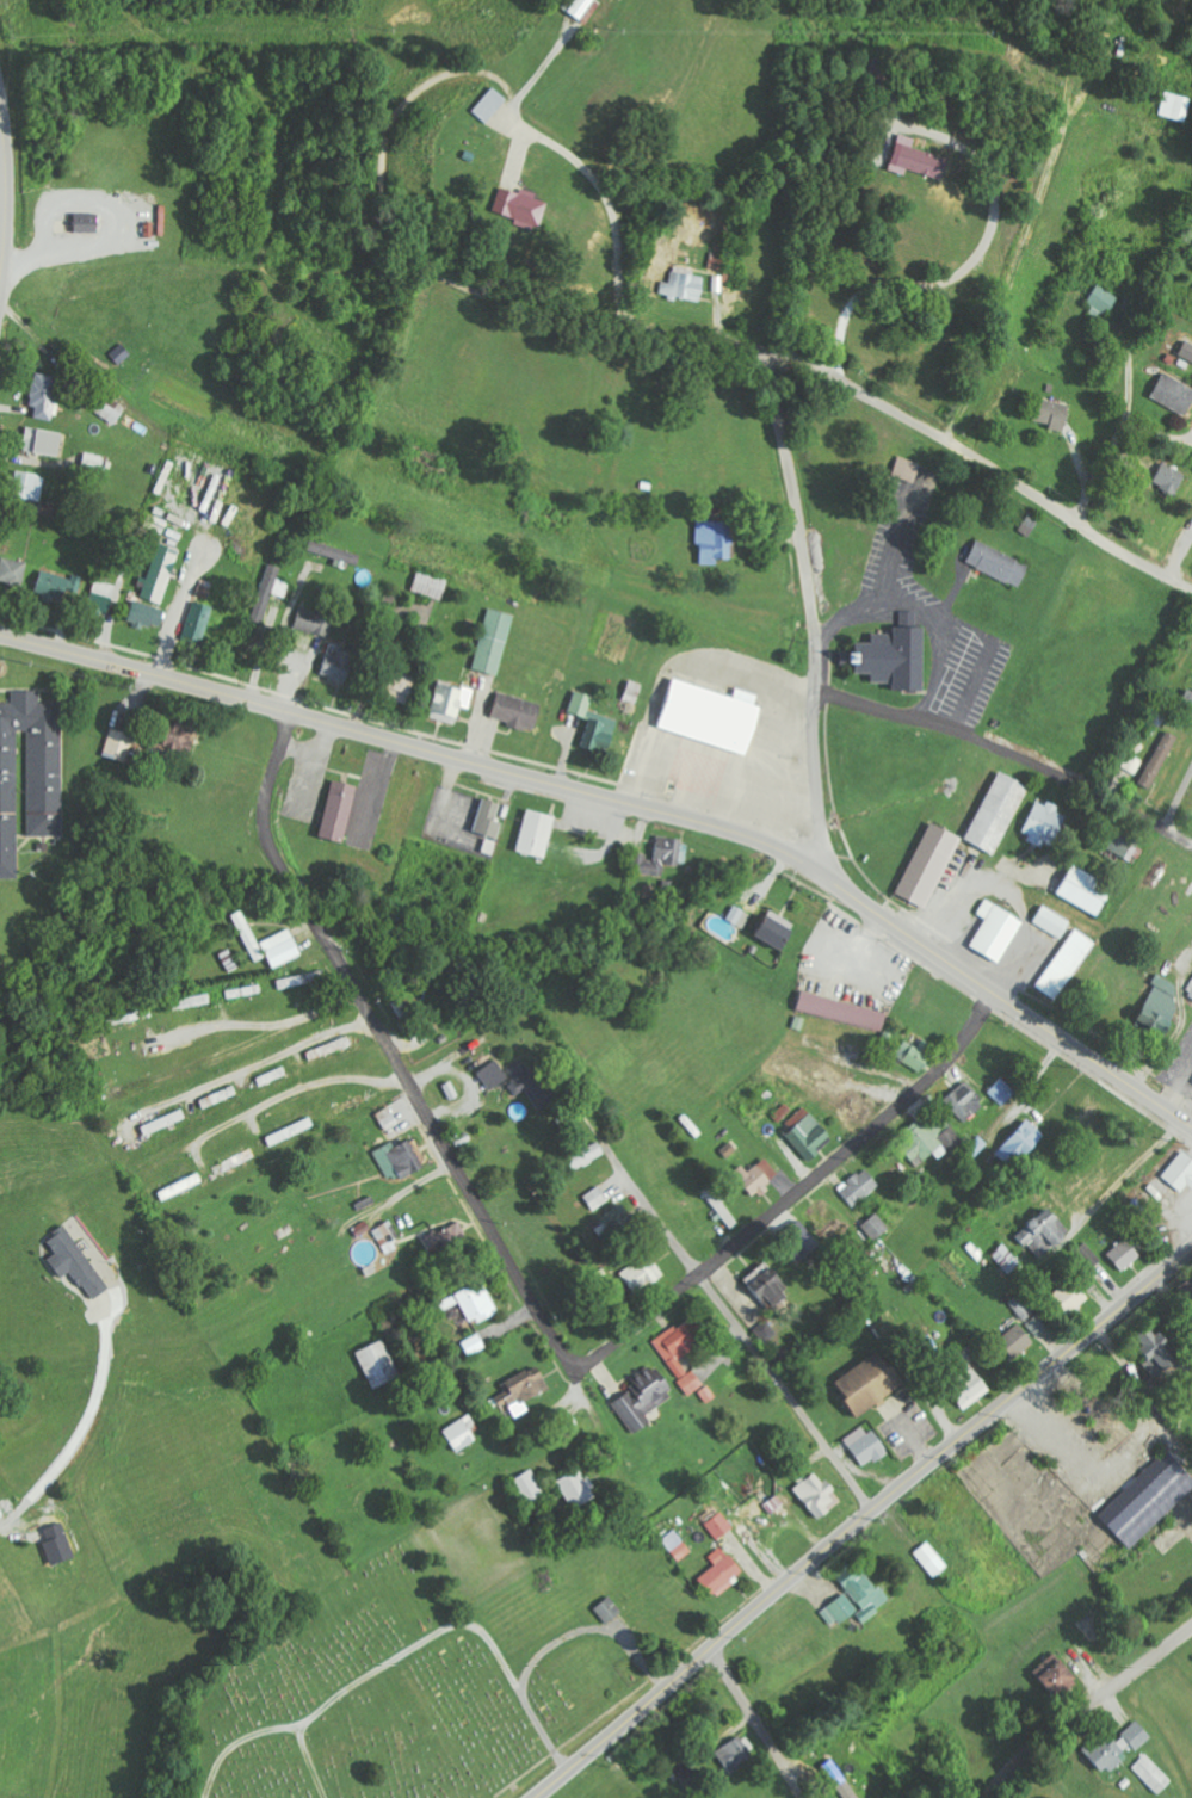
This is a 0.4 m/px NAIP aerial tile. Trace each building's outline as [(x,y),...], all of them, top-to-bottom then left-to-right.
[(588,25),(602,2),(599,0),(570,0),(564,11),(588,25)] [(487,124),(508,98),(494,86),(472,112),(487,124)] [(1181,123),(1188,100),(1161,92),(1154,116),(1181,123)] [(917,138),(902,133),(891,169),(902,172),(903,167),(945,179),(951,158),(914,147),(917,138)] [(549,201),(536,198),(538,192),(522,188),(521,192),(501,186),(494,212),(530,221),(529,225),(542,228),(549,201)] [(101,232),(101,213),(77,212),(77,232),(101,232)] [(726,268),(725,253),(711,254),(711,269),(726,268)] [(685,274),(674,272),(672,284),(665,283),(663,296),(703,302),(706,277),(695,276),(696,267),(687,266),(685,274)] [(1109,316),(1120,297),(1096,284),(1086,304),(1109,316)] [(1191,360),(1191,343),(1187,341),(1181,355),(1191,360)] [(30,405),(37,406),(35,417),(53,421),(61,377),(36,372),(30,405)] [(1165,372),(1152,397),(1187,416),(1191,407),(1191,387),(1165,372)] [(1074,405),(1039,396),(1033,421),(1068,429),(1074,405)] [(65,431),(28,427),(25,451),(62,454),(65,431)] [(102,470),(105,457),(87,453),(84,465),(102,470)] [(917,483),(924,464),(902,456),(894,475),(917,483)] [(1152,481),(1176,495),(1188,475),(1164,462),(1152,481)] [(47,477),(14,469),(8,492),(41,501),(47,477)] [(39,512),(60,517),(62,506),(42,501),(39,512)] [(698,544),(703,544),(703,565),(719,564),(719,559),(734,559),(733,520),(697,521),(698,544)] [(163,604),(182,550),(160,542),(148,578),(142,576),(139,585),(144,587),(141,596),(163,604)] [(337,556),(335,565),(349,568),(350,563),(360,565),(363,551),(309,542),(308,551),(337,556)] [(1033,562),(977,542),(969,566),(1024,585),(1033,562)] [(3,556),(0,568),(0,580),(23,586),(29,563),(3,556)] [(251,621),(269,626),(278,595),(287,597),(292,582),(279,579),(283,567),(267,563),(251,621)] [(444,601),(452,580),(422,569),(414,590),(444,601)] [(41,570),(36,592),(45,594),(44,598),(64,602),(66,590),(80,593),(82,579),(41,570)] [(110,613),(117,585),(95,579),(88,607),(110,613)] [(216,606),(193,601),(184,640),(206,645),(216,606)] [(132,623),(164,629),(168,608),(136,602),(132,623)] [(335,617),(301,608),(295,627),(329,636),(335,617)] [(515,613),(488,608),(477,670),(503,675),(515,613)] [(929,627),(898,626),(898,634),(875,633),(875,644),(845,644),(845,663),(858,663),(858,673),(876,673),(875,682),(898,683),(898,690),(928,690),(929,627)] [(338,656),(328,653),(321,675),(347,684),(357,653),(340,648),(338,656)] [(419,676),(393,670),(387,697),(412,704),(419,676)] [(659,724),(674,679),(764,710),(747,755),(659,724)] [(476,690),(441,681),(431,717),(458,724),(462,707),(471,710),(476,690)] [(625,699),(636,704),(646,686),(634,681),(625,699)] [(1191,715),(1191,686),(1178,706),(1191,715)] [(18,730),(28,730),(29,836),(64,835),(63,703),(41,703),(41,690),(13,690),(13,702),(0,702),(0,878),(19,878),(18,730)] [(570,713),(590,717),(583,745),(613,752),(620,718),(591,711),(595,694),(575,690),(570,713)] [(493,720),(539,730),(544,702),(499,693),(493,720)] [(194,738),(197,724),(167,716),(160,744),(195,753),(199,739),(194,738)] [(129,762),(136,733),(112,727),(105,756),(129,762)] [(1141,783),(1155,789),(1179,737),(1166,731),(1141,783)] [(1030,784),(1000,770),(967,842),(998,856),(1030,784)] [(324,837),(348,842),(359,785),(335,780),(324,837)] [(480,799),(469,830),(490,836),(496,821),(489,818),(494,804),(480,799)] [(1055,846),(1070,813),(1048,803),(1047,805),(1037,801),(1021,835),(1045,846),(1046,842),(1055,846)] [(558,816),(530,809),(519,851),(547,859),(558,816)] [(961,835),(930,822),(899,895),(931,908),(961,835)] [(1130,858),(1139,835),(1119,828),(1113,845),(1104,842),(1102,848),(1130,858)] [(687,865),(690,840),(658,837),(656,857),(636,855),(634,872),(664,876),(666,863),(687,865)] [(1058,894),(1100,919),(1118,890),(1075,864),(1058,894)] [(972,949),(1005,963),(1025,917),(985,900),(979,915),(985,918),(972,949)] [(752,914),(737,905),(728,919),(744,929),(752,914)] [(1064,939),(1073,920),(1043,906),(1034,925),(1064,939)] [(265,957),(243,910),(231,916),(253,963),(265,957)] [(787,949),(799,925),(769,910),(757,934),(787,949)] [(273,969),(303,955),(291,928),(261,942),(273,969)] [(1038,989),(1058,1002),(1096,941),(1076,928),(1038,989)] [(279,979),(280,988),(326,981),(325,972),(279,979)] [(1135,1025),(1167,1040),(1176,1020),(1167,1016),(1181,985),(1158,975),(1135,1025)] [(799,1011),(885,1031),(889,1012),(804,992),(799,1011)] [(920,1048),(905,1039),(896,1056),(923,1072),(937,1047),(925,1039),(920,1048)] [(509,1080),(497,1059),(478,1070),(490,1090),(509,1080)] [(528,1090),(541,1112),(558,1102),(544,1077),(551,1073),(545,1062),(510,1083),(517,1096),(528,1090)] [(989,1091),(1004,1106),(1018,1093),(1003,1077),(989,1091)] [(945,1100),(964,1123),(987,1105),(967,1081),(945,1100)] [(383,1127),(398,1119),(390,1106),(376,1114),(383,1127)] [(965,1143),(937,1108),(897,1141),(918,1166),(944,1145),(952,1154),(965,1143)] [(787,1137),(812,1161),(836,1136),(811,1112),(787,1137)] [(995,1154),(1014,1172),(1048,1136),(1029,1118),(995,1154)] [(431,1163),(416,1137),(398,1148),(394,1141),(374,1152),(392,1184),(431,1163)] [(607,1152),(600,1140),(568,1160),(575,1172),(607,1152)] [(1186,1150),(1164,1177),(1186,1195),(1191,1188),(1191,1156),(1186,1150)] [(736,1171),(758,1197),(783,1177),(768,1158),(750,1172),(744,1165),(736,1171)] [(882,1186),(868,1167),(839,1189),(854,1208),(882,1186)] [(584,1196),(594,1211),(610,1199),(600,1185),(584,1196)] [(720,1216),(733,1230),(742,1222),(711,1186),(702,1193),(721,1215),(720,1216)] [(1042,1260),(1057,1245),(1061,1249),(1073,1236),(1058,1222),(1063,1217),(1050,1204),(1018,1238),(1042,1260)] [(635,1235),(626,1205),(596,1214),(605,1244),(635,1235)] [(862,1225),(877,1242),(892,1228),(878,1212),(862,1225)] [(440,1250),(445,1257),(473,1239),(460,1219),(426,1241),(434,1253),(440,1250)] [(780,1238),(803,1263),(823,1245),(800,1219),(780,1238)] [(375,1230),(388,1254),(402,1246),(390,1222),(375,1230)] [(63,1278),(74,1271),(95,1301),(112,1289),(68,1225),(47,1239),(57,1254),(50,1259),(63,1278)] [(1144,1256),(1129,1238),(1110,1253),(1124,1272),(1144,1256)] [(1009,1275),(1023,1264),(1005,1244),(992,1255),(1009,1275)] [(648,1256),(620,1273),(634,1297),(663,1279),(648,1256)] [(791,1296),(780,1284),(785,1279),(770,1263),(751,1281),(772,1304),(769,1307),(774,1312),(791,1296)] [(1191,1305),(1191,1280),(1180,1289),(1191,1305)] [(443,1301),(446,1309),(461,1302),(471,1325),(500,1312),(486,1282),(443,1301)] [(1022,1322),(1035,1313),(1022,1295),(1009,1303),(1022,1322)] [(1048,1327),(1038,1315),(1026,1325),(1037,1337),(1048,1327)] [(654,1342),(689,1396),(705,1386),(694,1370),(689,1373),(680,1360),(709,1341),(694,1317),(654,1342)] [(1036,1344),(1020,1322),(1002,1336),(1017,1357),(1036,1344)] [(1180,1362),(1169,1350),(1174,1346),(1154,1323),(1134,1340),(1151,1359),(1144,1365),(1158,1381),(1180,1362)] [(486,1348),(481,1335),(462,1341),(466,1355),(486,1348)] [(376,1390),(403,1376),(385,1339),(357,1353),(376,1390)] [(857,1420),(908,1385),(884,1350),(834,1385),(857,1420)] [(501,1384),(505,1393),(498,1396),(503,1408),(511,1405),(516,1416),(527,1412),(523,1403),(552,1390),(541,1366),(501,1384)] [(636,1436),(650,1426),(644,1418),(676,1395),(656,1368),(611,1401),(636,1436)] [(973,1382),(954,1398),(966,1412),(993,1388),(978,1372),(970,1379),(973,1382)] [(476,1425),(470,1415),(444,1430),(458,1452),(478,1440),(471,1428),(476,1425)] [(889,1452),(867,1423),(846,1440),(868,1469),(889,1452)] [(1170,1450),(1101,1515),(1132,1548),(1191,1493),(1191,1474),(1170,1450)] [(583,1468),(558,1482),(576,1511),(600,1496),(583,1468)] [(547,1496),(534,1470),(513,1481),(527,1506),(547,1496)] [(845,1502),(819,1471),(794,1491),(820,1522),(845,1502)] [(774,1514),(786,1504),(778,1495),(766,1505),(774,1514)] [(707,1526),(721,1541),(735,1528),(721,1513),(707,1526)] [(663,1539),(680,1562),(694,1552),(676,1529),(663,1539)] [(935,1578),(950,1568),(931,1542),(916,1553),(935,1578)] [(717,1567),(700,1578),(713,1598),(746,1577),(726,1546),(710,1556),(717,1567)] [(892,1600),(862,1569),(858,1573),(850,1563),(834,1578),(846,1591),(821,1615),(835,1629),(854,1612),(866,1625),(892,1600)] [(624,1614),(613,1596),(596,1607),(607,1625),(624,1614)] [(1043,1678),(1062,1698),(1082,1679),(1064,1659),(1043,1678)] [(1140,1751),(1154,1737),(1138,1720),(1124,1735),(1140,1751)] [(731,1773),(759,1757),(747,1734),(718,1750),(731,1773)] [(1109,1775),(1126,1762),(1107,1737),(1090,1750),(1109,1775)] [(1174,1782),(1147,1754),(1133,1768),(1160,1796),(1174,1782)]
